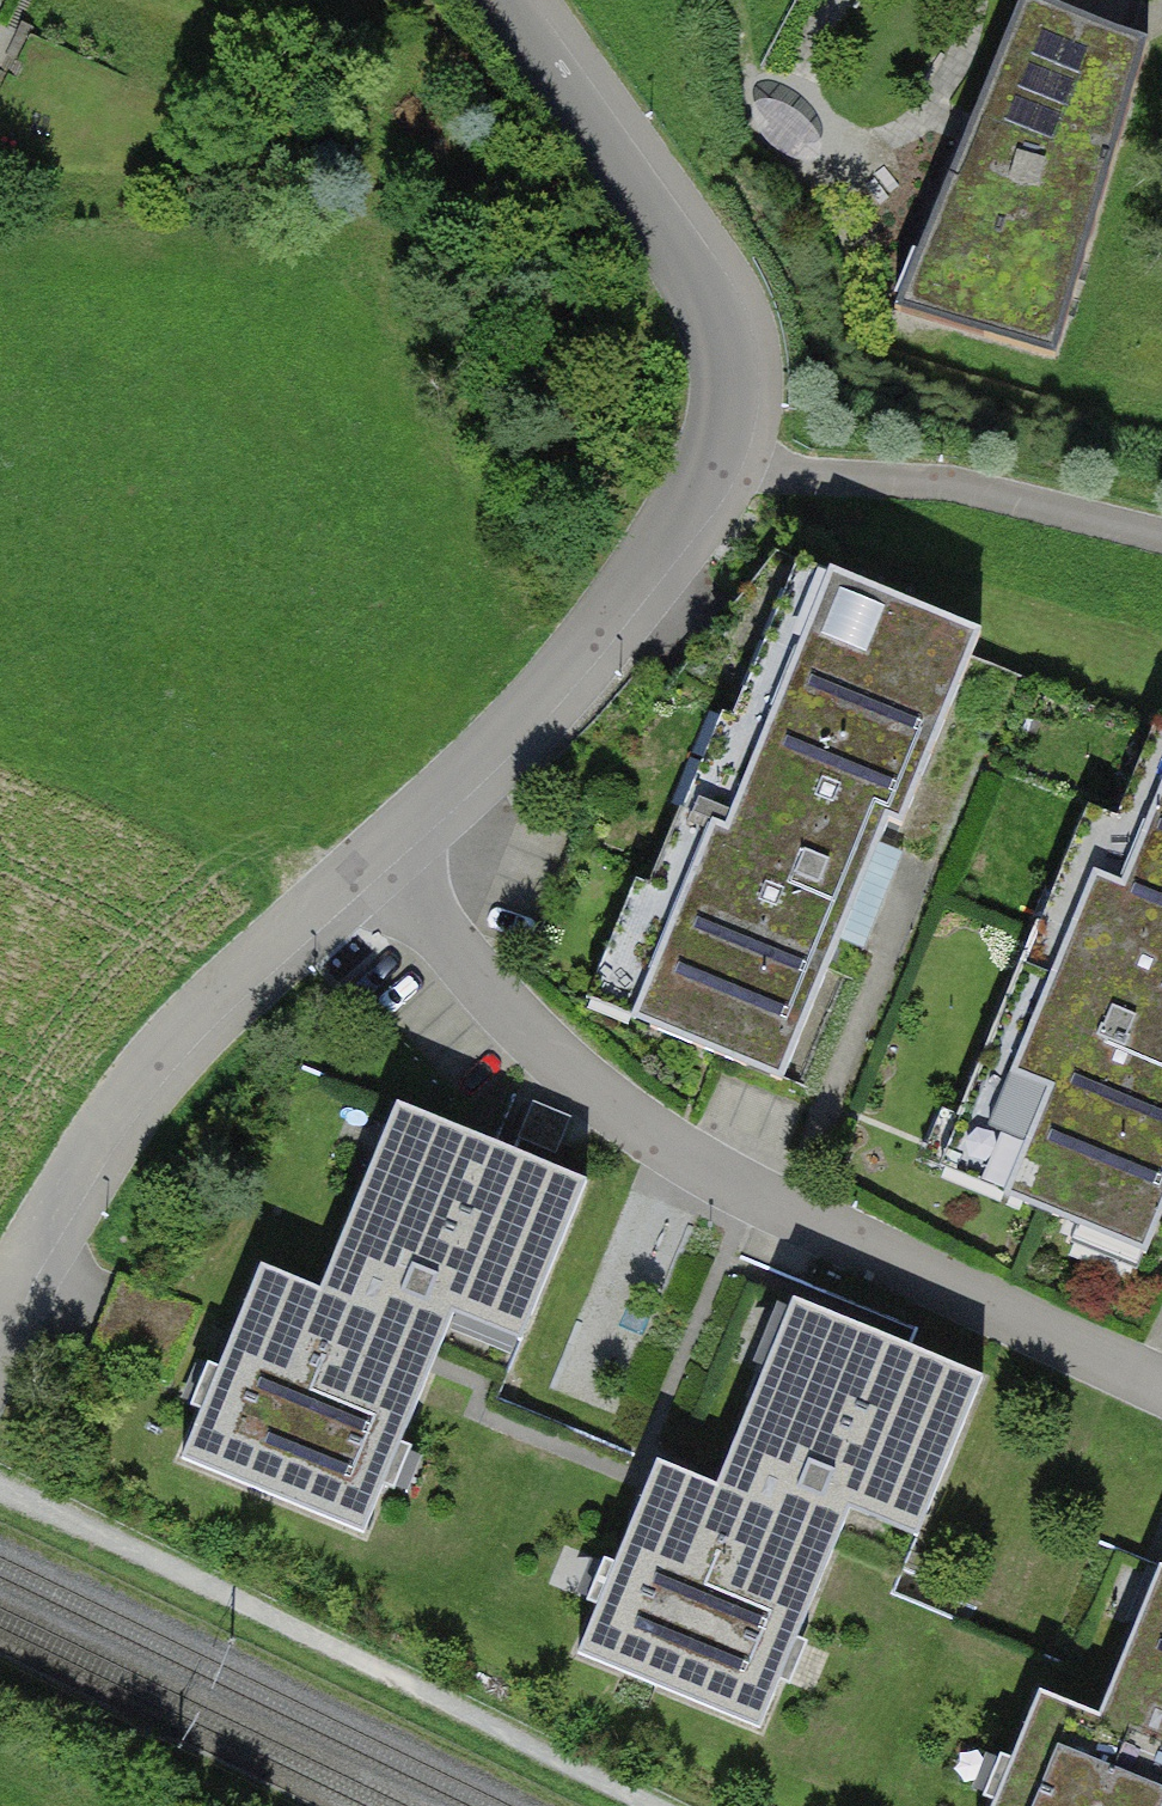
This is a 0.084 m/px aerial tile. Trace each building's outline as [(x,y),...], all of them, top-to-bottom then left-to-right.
[(1142,55),(1028,7),(898,324),(1055,370),(1142,55)] [(813,589),(624,1047),(774,1109),(865,889),(963,650),(813,589)] [(1158,686),(961,1166),(1126,1234),(1161,1145),(1161,688),(1158,686)] [(263,1272),(180,1465),(376,1550),(455,1368),(472,1330),(531,1355),(596,1205),(397,1119),(320,1297),(263,1272)] [(657,1456),(573,1662),(768,1741),(860,1513),(911,1534),(972,1383),(803,1315),(736,1479),(733,1487),(657,1456)] [(978,1805),(1161,1805),(1161,1551),(1155,1548),(1094,1695),(1034,1670),(978,1805)]
